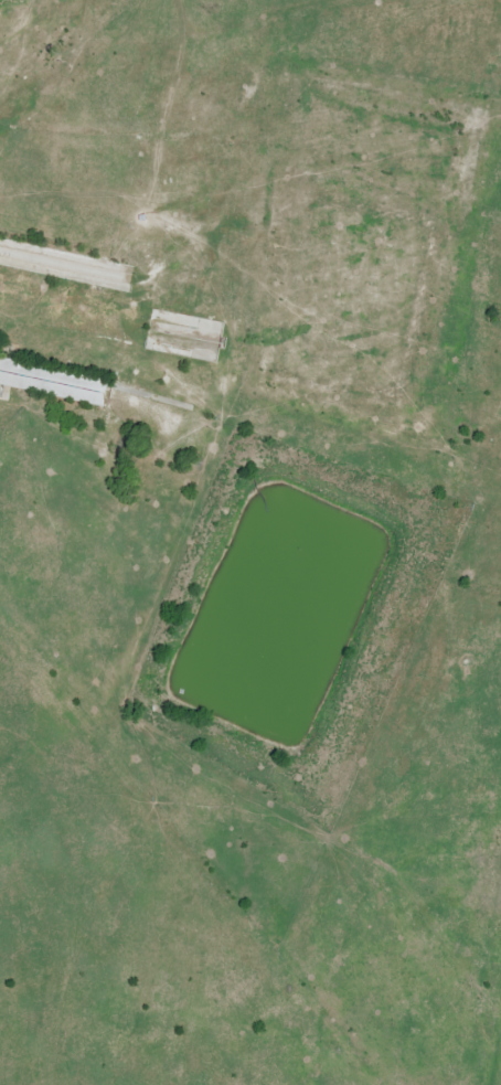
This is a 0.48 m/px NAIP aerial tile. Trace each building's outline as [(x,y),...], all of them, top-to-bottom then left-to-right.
[(119,292),(125,264),(0,239),(0,268),(119,292)] [(97,401),(102,374),(0,355),(0,382),(97,401)]
